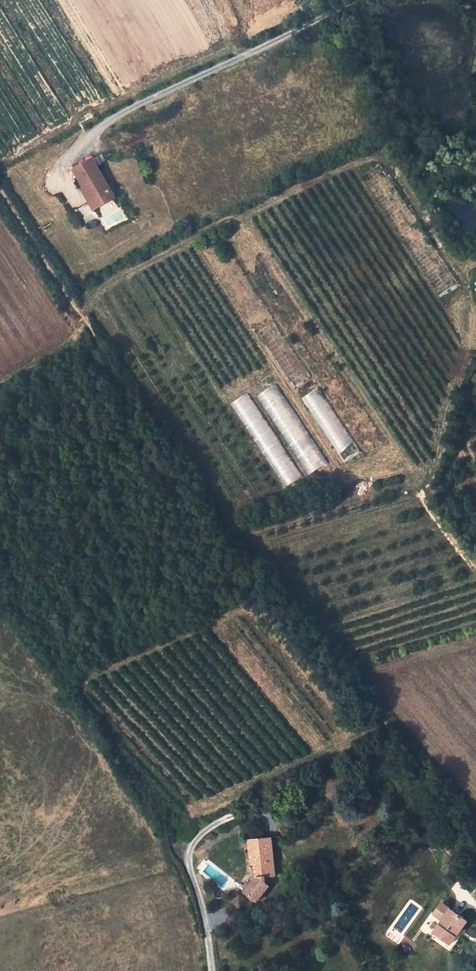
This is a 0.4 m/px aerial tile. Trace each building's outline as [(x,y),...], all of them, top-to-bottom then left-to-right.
[(94,162),(75,172),(86,192),(89,190),(96,203),(112,194),(94,162)] [(86,192),(83,193),(94,213),(116,202),(112,194),(96,203),(89,190),(86,192)] [(293,386),(304,382),(300,373),(290,376),(293,386)] [(276,383),(259,394),(309,473),(326,462),(276,383)] [(318,387),(301,398),(342,462),(359,451),(318,387)] [(281,487),(299,478),(251,391),(233,401),(281,487)] [(385,766),(380,760),(374,765),(379,770),(385,766)] [(445,840),(454,852),(465,843),(456,832),(445,840)] [(271,837),(249,840),(251,864),(254,863),(255,878),(246,893),(259,901),(268,886),(264,883),(264,876),(274,875),(271,837)] [(434,932),(450,944),(467,921),(442,903),(434,914),(443,919),(434,932)]
